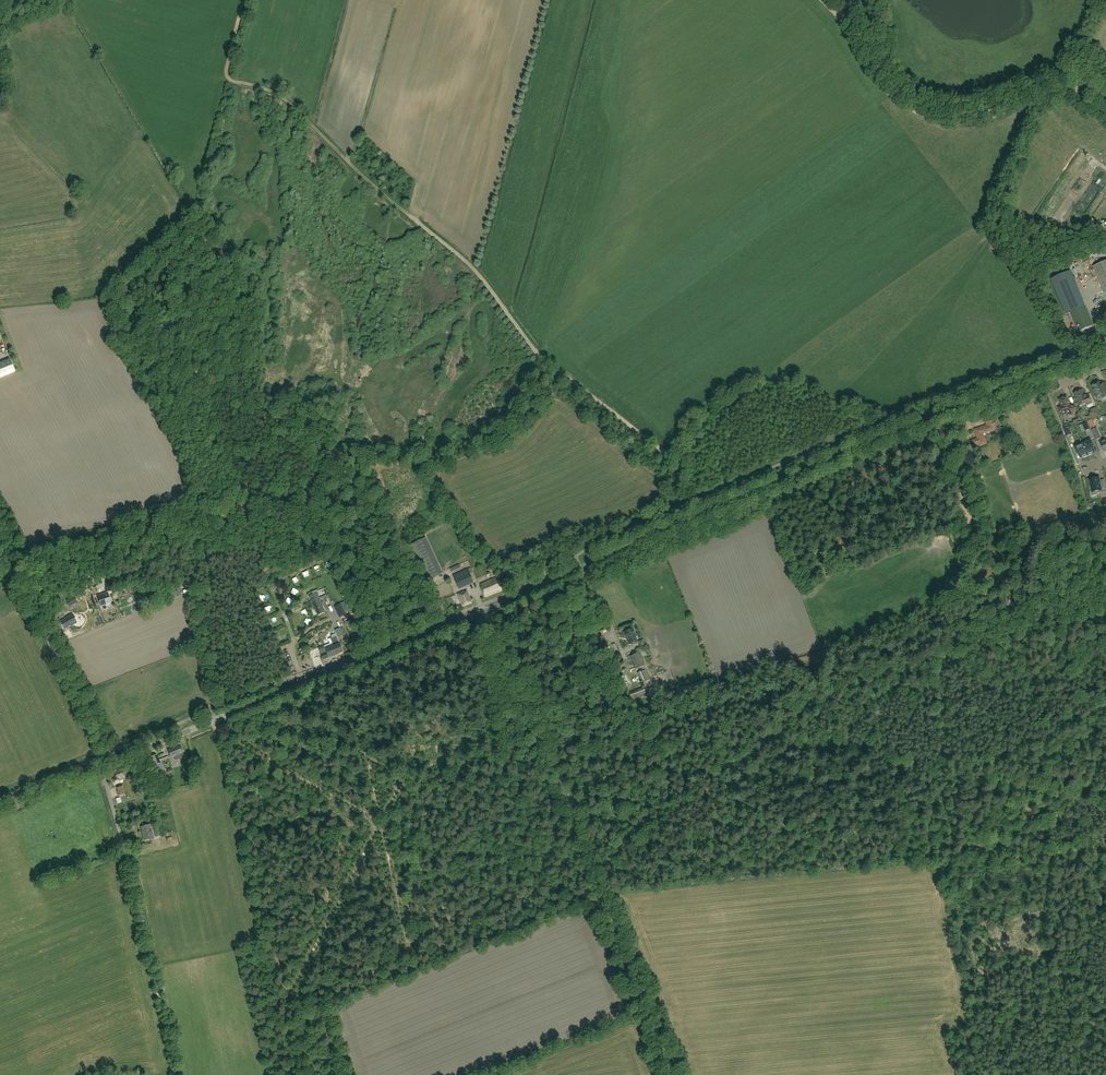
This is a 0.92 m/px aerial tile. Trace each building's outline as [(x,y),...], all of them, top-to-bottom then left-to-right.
[(1105,294),(1105,261),(1093,267),(1105,294)] [(1050,277),(1066,314),(1071,312),(1069,307),(1070,307),(1082,301),(1084,301),(1070,269),(1050,277)] [(1094,326),(1086,308),(1071,314),(1078,332),(1094,326)] [(15,371),(10,359),(0,363),(0,378),(15,371)] [(1097,397),(1101,395),(1102,398),(1105,397),(1105,384),(1105,382),(1101,384),(1100,382),(1092,385),(1097,397)] [(1084,395),(1082,390),(1074,393),(1079,406),(1086,403),(1087,405),(1092,403),(1089,395),(1087,396),(1084,395)] [(1070,405),(1066,396),(1059,399),(1062,406),(1059,408),(1061,414),(1066,412),(1073,415),(1076,408),(1070,405)] [(1090,413),(1091,418),(1101,416),(1097,407),(1092,409),(1094,412),(1090,413)] [(1082,419),(1079,412),(1077,413),(1077,414),(1078,417),(1077,418),(1073,420),(1073,421),(1073,423),(1082,419)] [(992,421),(986,423),(987,425),(975,430),(978,439),(971,441),(973,446),(979,443),(980,445),(986,443),(982,434),(994,429),(993,426),(997,425),(996,421),(992,422),(992,421)] [(1082,424),(1085,431),(1090,429),(1087,422),(1082,424)] [(1101,438),(1097,428),(1091,430),(1095,440),(1101,438)] [(1086,442),(1083,444),(1088,456),(1092,454),(1092,453),(1095,452),(1093,446),(1094,446),(1090,439),(1085,441),(1086,442)] [(1084,457),(1088,456),(1083,444),(1080,445),(1080,443),(1074,446),(1078,453),(1079,452),(1081,458),(1084,456),(1084,457)] [(960,470),(944,475),(945,479),(962,474),(960,470)] [(1096,492),(1096,494),(1105,492),(1105,488),(1105,485),(1101,486),(1100,480),(1099,477),(1089,480),(1091,486),(1089,486),(1091,493),(1096,492)] [(955,493),(959,501),(965,499),(966,501),(972,499),(968,488),(955,493)] [(443,574),(426,538),(409,546),(426,582),(443,574)] [(459,564),(450,568),(452,573),(462,569),(459,564)] [(474,582),(468,569),(453,576),(458,588),(463,585),(464,586),(474,582)] [(480,585),(485,597),(502,591),(497,578),(480,585)] [(168,591),(169,597),(178,595),(176,589),(168,591)] [(151,591),(141,594),(144,603),(154,599),(151,591)] [(458,594),(463,607),(472,603),(466,591),(458,594)] [(98,598),(101,607),(111,603),(107,593),(102,595),(102,596),(98,598)] [(309,597),(311,601),(304,605),(305,607),(312,603),(317,612),(323,609),(319,600),(320,599),(316,593),(309,597)] [(67,601),(70,606),(78,602),(74,596),(67,601)] [(345,610),(348,609),(344,601),(334,607),(339,617),(347,613),(345,610)] [(60,622),(64,629),(70,626),(70,627),(77,623),(77,622),(76,622),(72,614),(65,618),(66,619),(60,622)] [(354,619),(347,622),(350,629),(360,624),(356,616),(353,618),(354,619)] [(629,639),(628,640),(629,644),(637,641),(635,637),(636,636),(633,629),(625,632),(627,638),(628,638),(629,639)] [(321,647),(322,651),(323,654),(320,655),(323,661),(329,658),(343,652),(339,644),(336,636),(330,639),(332,643),(321,647)] [(639,652),(630,656),(635,669),(644,665),(639,652)] [(641,682),(649,678),(646,670),(637,673),(641,682)] [(623,675),(614,677),(616,683),(625,681),(623,675)] [(178,746),(168,750),(171,757),(174,756),(176,761),(182,758),(181,753),(180,752),(182,751),(183,750),(182,747),(180,747),(178,748),(178,746)] [(157,755),(151,757),(154,766),(160,763),(157,755)] [(116,778),(113,779),(114,784),(120,782),(119,780),(125,777),(122,769),(114,772),(116,778)] [(165,776),(162,770),(157,772),(159,778),(165,776)] [(150,825),(141,827),(143,834),(142,834),(144,841),(153,838),(150,825)]
